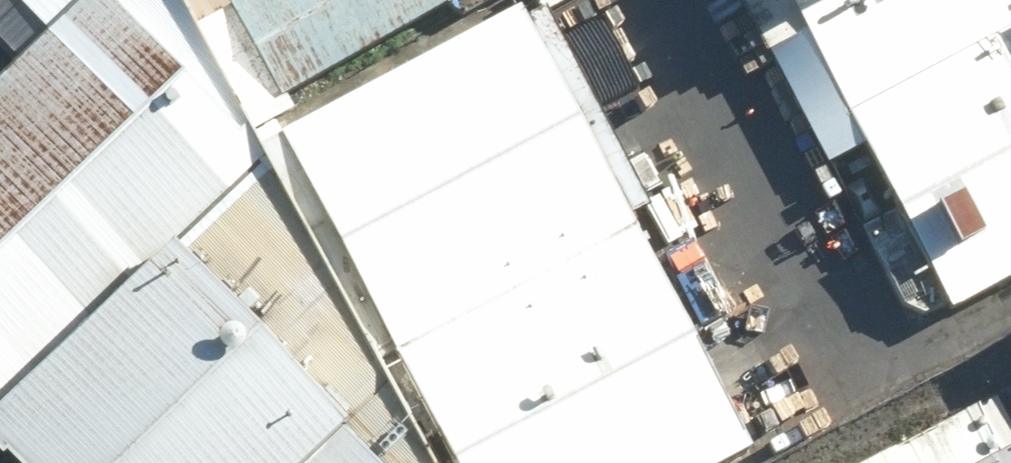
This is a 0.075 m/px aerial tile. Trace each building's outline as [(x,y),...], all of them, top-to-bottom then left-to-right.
[(264,166),(109,0),(93,0),(0,86),(0,409),(264,166)] [(438,0),(227,0),(280,103),(447,18),(438,0)] [(801,22),(843,0),(789,0),(801,22)] [(801,22),(951,313),(1010,282),(1010,0),(843,0),(801,22)] [(538,7),(288,135),(457,462),(748,462),(624,223),(644,212),(538,7)] [(348,435),(180,254),(0,420),(0,461),(2,462),(318,462),(348,435)] [(992,399),(867,462),(997,462),(1010,456),(1010,437),(992,399)] [(348,435),(318,462),(375,462),(348,435)]
